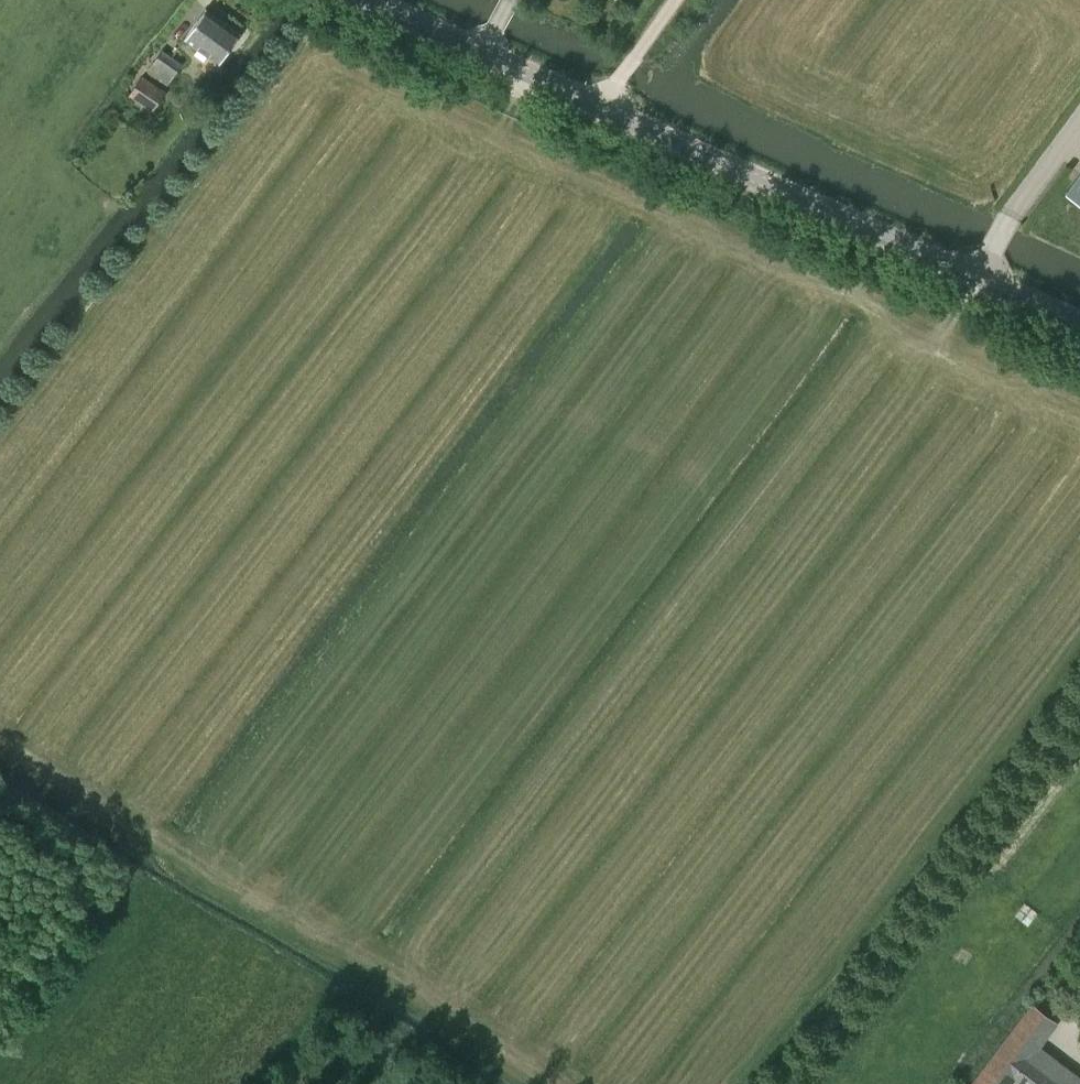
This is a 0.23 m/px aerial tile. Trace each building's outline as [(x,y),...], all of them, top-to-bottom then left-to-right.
[(202,60),(207,53),(219,62),(241,32),(206,8),(185,38),(201,49),(196,56),(202,60)] [(163,50),(147,72),(167,85),(183,64),(163,50)] [(143,76),(129,97),(153,112),(166,92),(143,76)] [(1064,194),(1079,205),(1079,173),(1064,194)] [(1022,1083),(1079,1083),(1079,1078),(1039,1046),(1057,1022),(1032,1004),(972,1083),(1011,1083),(1015,1078),(1022,1083)]
